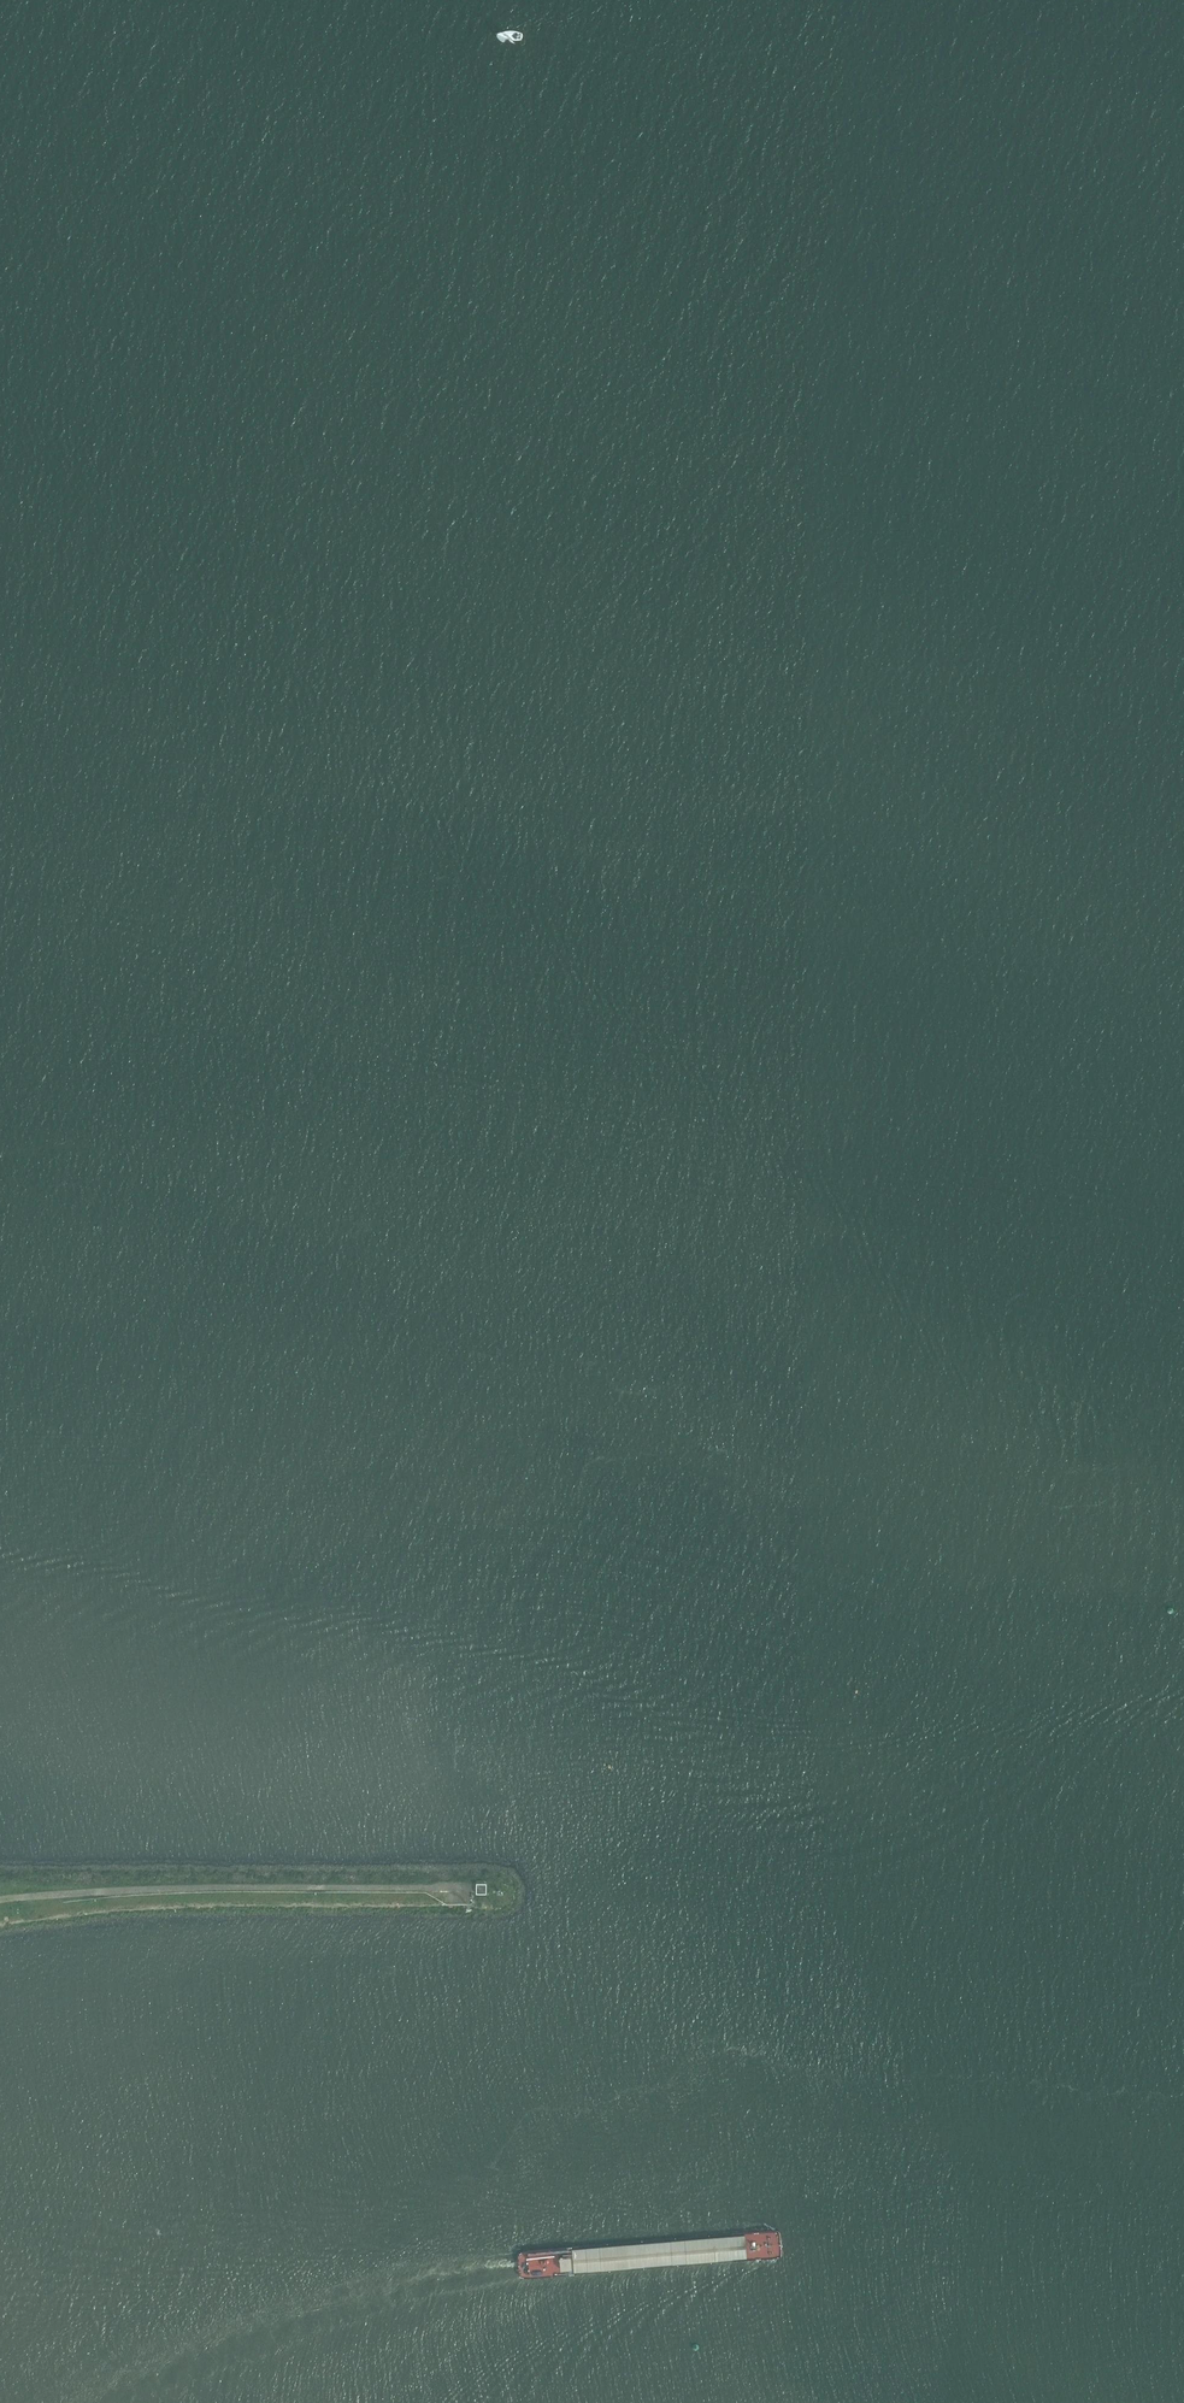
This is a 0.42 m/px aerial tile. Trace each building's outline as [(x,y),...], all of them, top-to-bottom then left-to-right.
[(474,1893),(485,1893),(485,1883),(474,1882),(474,1893)]
